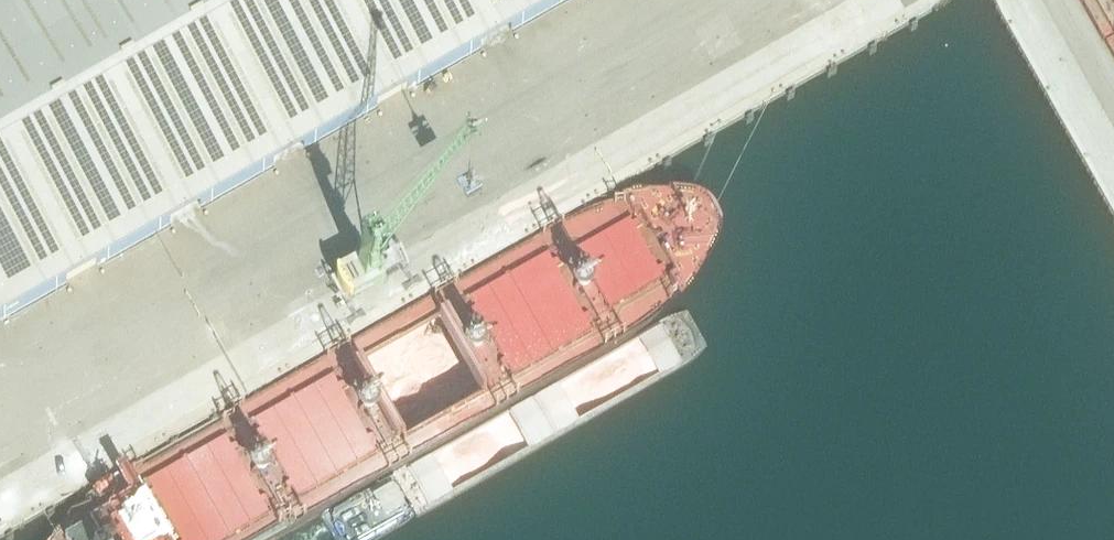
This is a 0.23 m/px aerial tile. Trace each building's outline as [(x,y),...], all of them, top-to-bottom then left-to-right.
[(564,0),(0,0),(0,320),(564,0)]
